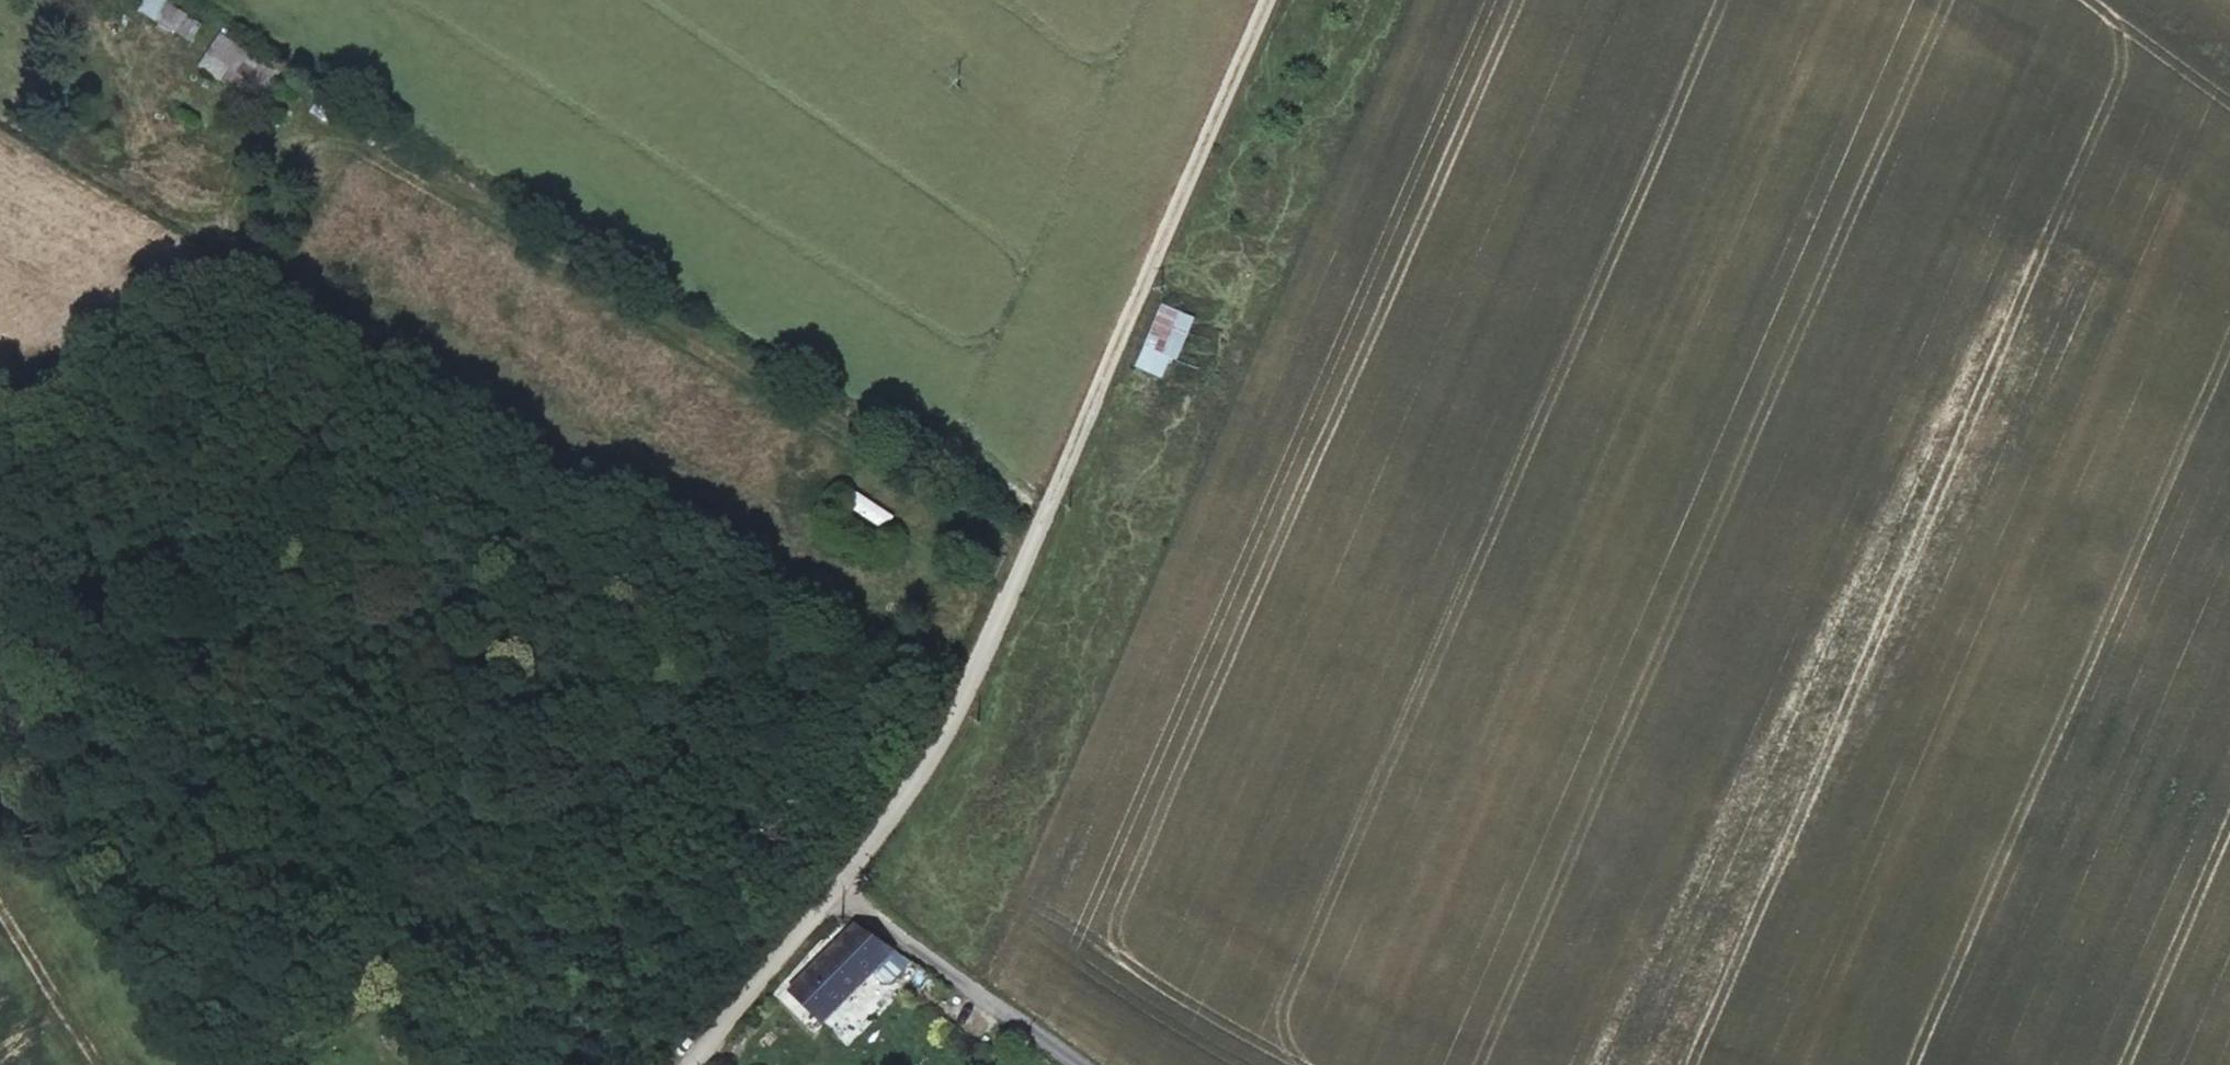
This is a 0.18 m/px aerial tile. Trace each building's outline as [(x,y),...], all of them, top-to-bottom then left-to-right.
[(168,3),(169,0),(147,0),(164,9),(168,3)] [(191,17),(168,3),(164,9),(154,24),(178,39),(191,17)] [(266,91),(278,72),(221,34),(201,65),(254,99),(261,88),(266,91)] [(1166,380),(1192,316),(1160,303),(1135,367),(1166,380)] [(885,529),(894,515),(857,490),(848,504),(885,529)] [(921,988),(931,975),(857,924),(790,993),(810,1013),(866,956),(899,980),(902,976),(921,988)]
